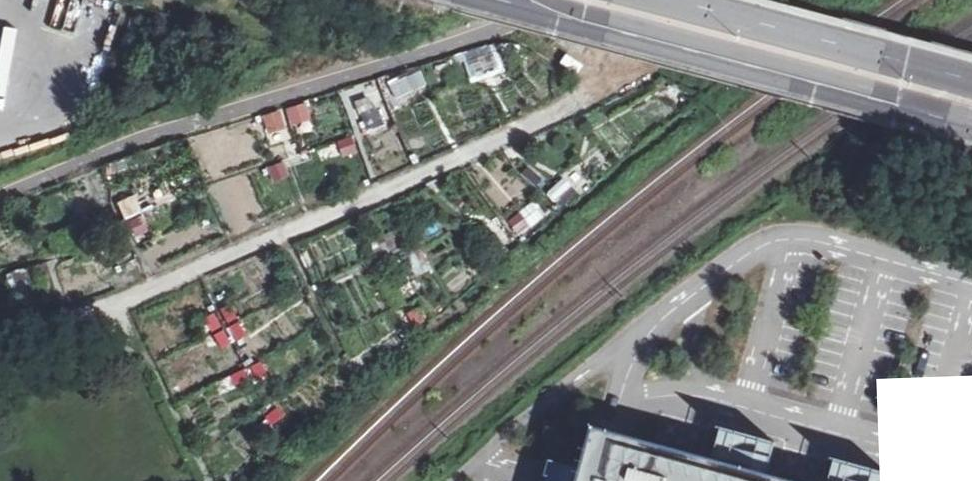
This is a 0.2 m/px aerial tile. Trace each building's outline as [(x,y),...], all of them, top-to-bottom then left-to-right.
[(364,131),(381,126),(373,96),(356,101),(364,131)] [(552,176),(565,192),(590,172),(576,155),(552,176)] [(147,187),(126,188),(128,215),(149,213),(147,187)] [(477,239),(494,256),(530,223),(513,206),(477,239)] [(210,312),(217,325),(235,317),(227,303),(210,312)] [(415,329),(426,319),(419,312),(408,322),(415,329)] [(235,317),(217,325),(219,329),(236,321),(235,317)] [(249,355),(234,364),(239,373),(255,364),(249,355)] [(251,406),(258,416),(271,406),(265,397),(251,406)] [(593,425),(578,480),(799,480),(617,432),(593,425)]
